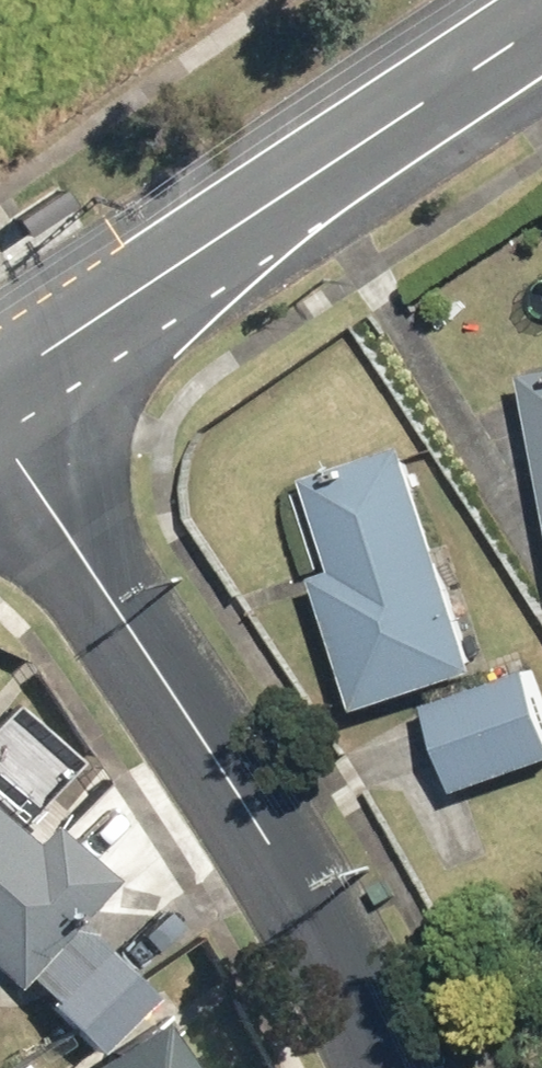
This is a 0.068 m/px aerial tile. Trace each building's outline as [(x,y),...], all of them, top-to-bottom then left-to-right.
[(525,382),(541,502),(541,380),(525,382)] [(406,456),(307,485),(334,578),(308,585),(348,721),(472,685),(406,456)] [(424,711),(451,794),(541,763),(541,705),(532,675),(424,711)] [(17,978),(74,919),(101,891),(39,831),(20,851),(0,831),(0,995),(17,978)] [(151,994),(74,919),(17,978),(94,1053),(151,994)] [(152,1027),(79,1067),(176,1067),(152,1027)]
